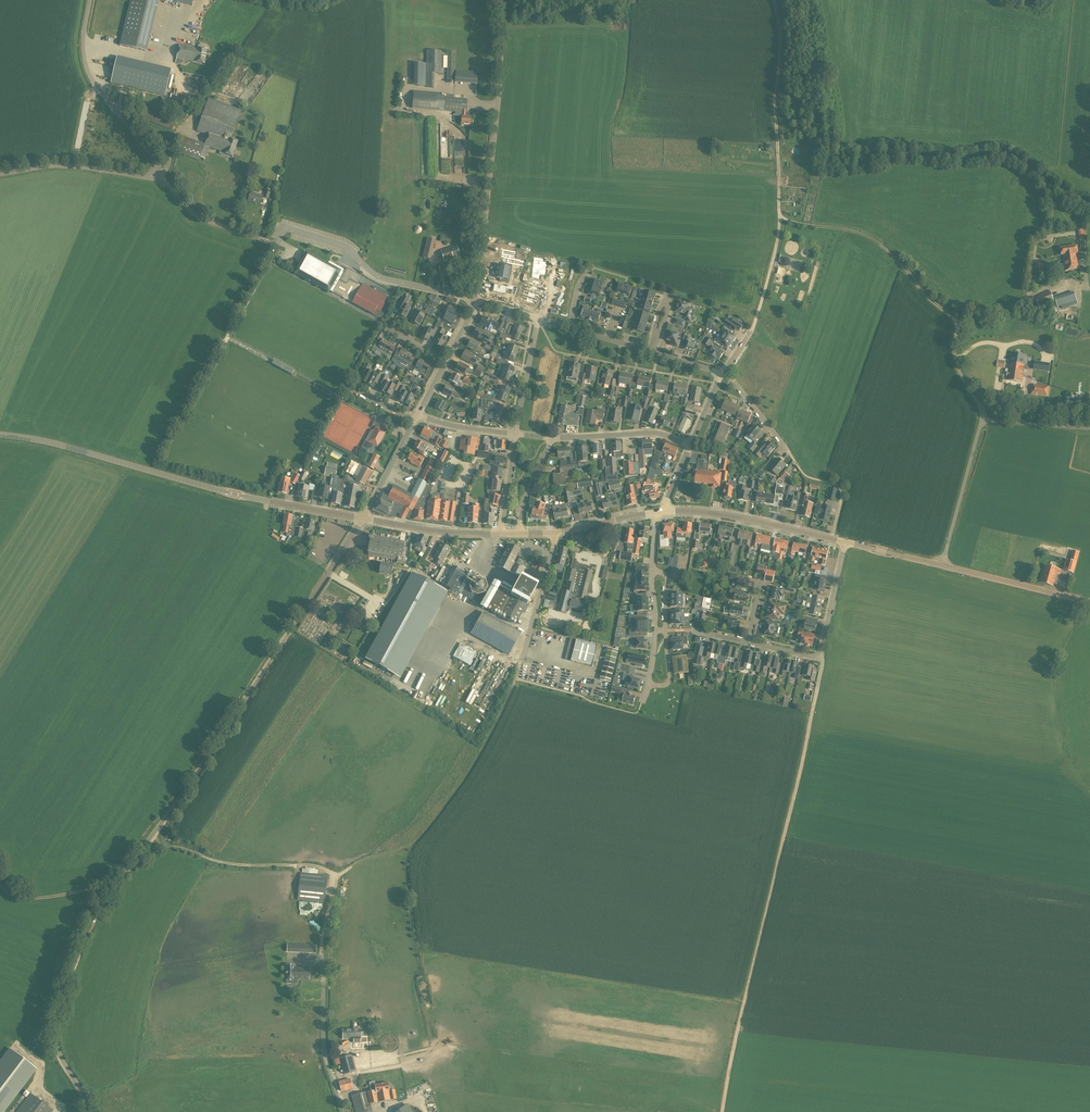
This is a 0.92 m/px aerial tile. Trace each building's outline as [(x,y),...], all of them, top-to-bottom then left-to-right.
[(150,34),(159,0),(131,0),(124,28),(150,34)] [(145,52),(150,34),(124,28),(120,45),(145,52)] [(205,64),(207,50),(197,48),(198,47),(180,44),(177,58),(176,63),(182,64),(183,60),(195,62),(205,64)] [(426,63),(426,87),(434,88),(435,74),(442,74),(442,51),(426,51),(426,63)] [(455,82),(455,51),(447,51),(447,82),(455,82)] [(120,86),(127,59),(117,57),(111,83),(120,86)] [(414,63),(413,86),(426,87),(426,63),(414,63)] [(477,83),(477,72),(467,71),(466,82),(477,83)] [(446,98),(440,97),(441,94),(414,92),(412,108),(463,113),(463,116),(462,116),(462,125),(470,126),(471,117),(468,116),(468,113),(466,113),(467,99),(454,98),(454,95),(446,95),(446,98)] [(173,114),(177,102),(161,97),(158,109),(173,114)] [(232,157),(238,142),(231,139),(241,110),(209,98),(197,131),(208,136),(205,145),(182,136),(176,153),(199,161),(205,145),(220,151),(219,154),(224,156),(225,154),(232,157)] [(775,145),(772,145),(769,145),(767,145),(766,147),(766,149),(766,151),(768,153),(769,153),(772,153),(773,152),(774,150),(775,150),(775,145)] [(271,191),(272,188),(268,186),(266,189),(263,197),(268,199),(271,191)] [(260,205),(263,196),(251,192),(248,201),(260,205)] [(1052,208),(1058,204),(1055,199),(1049,203),(1052,208)] [(1080,241),(1086,240),(1085,229),(1078,230),(1080,241)] [(426,237),(422,257),(430,259),(434,239),(426,237)] [(1070,259),(1077,258),(1076,253),(1078,253),(1077,251),(1077,245),(1060,247),(1060,249),(1059,249),(1060,254),(1061,253),(1061,254),(1069,253),(1070,259)] [(454,261),(460,259),(456,246),(441,250),(445,262),(454,259),(454,261)] [(519,252),(503,249),(502,257),(518,260),(519,252)] [(353,303),(352,303),(381,319),(387,307),(383,304),(387,297),(386,292),(377,288),(377,289),(374,287),(373,290),(363,284),(361,286),(349,280),(346,284),(340,281),(345,271),(329,262),(327,265),(306,253),(294,274),(329,292),(330,291),(332,292),(332,293),(333,293),(333,292),(353,303)] [(1079,268),(1077,258),(1070,259),(1069,253),(1061,254),(1061,255),(1063,254),(1065,270),(1077,268),(1079,268)] [(534,257),(533,267),(546,268),(546,262),(543,262),(543,259),(540,258),(534,257)] [(785,267),(786,267),(788,266),(789,265),(790,263),(790,262),(790,261),(790,260),(789,259),(787,258),(786,257),(785,257),(784,258),(782,259),(782,260),(781,261),(781,262),(781,263),(782,265),(783,266),(784,266),(785,267)] [(502,266),(499,265),(498,272),(510,274),(512,268),(509,267),(510,264),(503,263),(502,266)] [(533,267),(531,276),(539,279),(539,274),(545,275),(546,268),(533,267)] [(509,281),(510,274),(498,272),(496,278),(499,279),(499,282),(506,283),(507,280),(509,281)] [(543,283),(531,279),(530,282),(526,281),(526,284),(529,285),(541,289),(543,283)] [(591,286),(602,290),(604,290),(606,283),(594,279),(591,286)] [(615,293),(622,295),(625,285),(618,283),(615,293)] [(494,284),(493,292),(505,294),(506,289),(512,290),(510,295),(515,295),(518,287),(507,285),(506,287),(494,284)] [(527,290),(539,294),(541,289),(529,285),(528,288),(525,287),(524,289),(527,290)] [(632,287),(625,285),(622,295),(629,297),(632,287)] [(600,297),(602,290),(591,286),(589,294),(600,297)] [(526,293),(525,296),(538,300),(539,294),(527,290),(524,289),(523,292),(526,293)] [(642,297),(654,300),(656,294),(641,290),(640,293),(643,294),(642,297)] [(1039,309),(1054,302),(1049,290),(1034,297),(1039,309)] [(536,306),(538,300),(522,295),(521,297),(524,298),(523,302),(536,306)] [(1058,307),(1061,306),(1068,304),(1065,295),(1055,298),(1058,307)] [(405,318),(411,308),(406,306),(409,300),(403,297),(400,302),(402,304),(397,314),(405,318)] [(652,307),(654,300),(642,297),(643,297),(641,303),(652,307)] [(435,303),(431,309),(435,311),(441,299),(437,298),(434,303),(435,303)] [(435,303),(434,303),(430,300),(425,311),(423,310),(422,311),(418,308),(416,311),(416,310),(410,321),(419,325),(424,315),(425,313),(428,314),(431,309),(435,303)] [(691,322),(695,309),(689,307),(690,304),(680,301),(676,311),(685,314),(683,320),(691,322)] [(652,307),(641,303),(639,309),(650,313),(652,307)] [(445,313),(456,319),(457,318),(456,318),(459,311),(449,306),(446,313),(445,313)] [(590,320),(592,311),(587,310),(588,307),(584,306),(583,309),(584,309),(583,313),(582,314),(581,316),(582,317),(582,318),(583,318),(585,319),(586,319),(587,319),(587,320),(590,320)] [(592,311),(590,320),(593,321),(594,321),(595,322),(597,323),(598,322),(599,323),(600,317),(603,318),(605,312),(599,310),(598,313),(592,311)] [(445,313),(446,313),(442,311),(437,320),(447,325),(448,323),(453,325),(456,319),(445,313)] [(637,318),(647,321),(649,315),(639,312),(637,318)] [(495,329),(498,324),(483,316),(479,324),(489,329),(490,326),(495,329)] [(637,318),(635,324),(646,327),(647,321),(637,318)] [(684,327),(686,321),(676,318),(674,324),(684,327)] [(737,320),(737,321),(735,319),(733,322),(728,319),(724,325),(725,325),(730,328),(732,325),(740,331),(744,325),(743,324),(743,323),(741,321),(739,321),(737,320)] [(501,328),(521,335),(523,328),(523,327),(522,326),(519,325),(518,325),(518,326),(516,326),(515,329),(512,328),(512,327),(509,326),(509,324),(505,323),(503,322),(501,328)] [(428,341),(430,336),(433,338),(438,329),(437,329),(439,326),(439,327),(440,326),(436,324),(435,327),(432,326),(430,330),(425,327),(420,337),(428,341)] [(646,327),(635,324),(635,325),(633,324),(632,329),(634,329),(633,330),(644,333),(646,327)] [(731,329),(730,328),(725,325),(722,330),(725,333),(723,336),(732,342),(732,341),(733,342),(735,339),(735,338),(736,336),(730,332),(731,329)] [(438,329),(433,338),(436,340),(433,344),(441,348),(447,338),(442,336),(445,330),(439,327),(439,326),(437,329),(438,329)] [(518,341),(521,335),(501,328),(500,331),(500,332),(500,333),(499,333),(498,335),(499,335),(498,337),(499,337),(499,338),(502,339),(505,340),(506,340),(507,335),(506,335),(506,334),(509,335),(509,334),(512,335),(511,339),(518,341)] [(487,330),(486,333),(480,330),(477,329),(474,335),(477,337),(487,343),(491,335),(492,333),(487,330)] [(679,347),(680,341),(677,340),(679,334),(670,331),(667,340),(672,342),(671,345),(679,347)] [(696,353),(699,344),(694,343),(695,340),(691,339),(692,337),(685,335),(683,343),(686,344),(685,349),(696,353)] [(712,341),(707,337),(706,337),(704,336),(702,343),(710,348),(714,343),(712,342),(712,341)] [(731,344),(732,342),(723,336),(720,339),(717,337),(714,342),(720,346),(721,344),(728,348),(729,347),(730,347),(732,344),(731,344)] [(383,351),(388,342),(382,339),(379,337),(372,351),(375,352),(376,351),(382,353),(383,351)] [(480,347),(479,346),(480,344),(471,340),(467,347),(476,352),(476,351),(481,354),(483,348),(480,347)] [(383,351),(388,354),(386,358),(389,360),(396,348),(393,346),(394,345),(388,342),(383,351)] [(506,352),(516,355),(519,349),(509,345),(506,351),(506,352)] [(720,359),(724,353),(715,347),(710,354),(716,358),(717,358),(719,359),(720,359)] [(400,364),(407,352),(402,349),(401,351),(398,356),(395,354),(393,357),(391,361),(394,362),(395,361),(400,364)] [(506,352),(506,351),(503,350),(501,355),(492,352),(490,357),(494,358),(495,358),(494,358),(497,359),(502,361),(503,358),(514,362),(516,355),(506,352)] [(474,365),(479,358),(465,351),(461,358),(468,361),(468,362),(474,365)] [(409,362),(412,357),(413,355),(407,352),(400,364),(406,367),(405,368),(408,370),(412,363),(409,362)] [(412,372),(413,370),(419,373),(426,360),(422,358),(421,358),(420,359),(419,361),(416,359),(409,370),(412,372)] [(292,375),(295,370),(274,359),(272,364),(292,375)] [(426,360),(419,373),(425,376),(424,378),(426,380),(433,368),(430,367),(431,365),(430,364),(431,364),(430,363),(426,360)] [(1021,370),(1022,362),(1012,360),(1010,368),(1021,370)] [(366,384),(372,373),(369,371),(372,366),(365,363),(360,374),(363,375),(360,381),(366,384)] [(466,371),(471,373),(472,370),(459,363),(457,367),(456,366),(454,369),(455,370),(464,375),(466,371)] [(578,380),(581,365),(570,363),(567,377),(567,380),(577,382),(578,379),(578,380)] [(502,372),(512,376),(514,369),(505,366),(502,372)] [(577,395),(588,395),(589,390),(584,389),(585,380),(595,382),(598,368),(587,366),(586,374),(582,373),(577,395)] [(1022,385),(1024,370),(1021,370),(1010,368),(1008,383),(1022,385)] [(476,369),(474,372),(473,374),(479,377),(482,372),(476,369)] [(613,396),(616,380),(612,379),(614,371),(604,369),(601,384),(610,386),(608,395),(613,396)] [(377,384),(383,374),(377,370),(375,374),(372,373),(366,384),(372,387),(375,383),(377,384)] [(509,383),(512,376),(502,372),(500,379),(509,383)] [(484,376),(498,382),(499,382),(498,381),(499,377),(491,375),(485,373),(484,376)] [(633,386),(634,383),(632,383),(633,375),(621,373),(619,383),(630,385),(629,389),(627,396),(632,397),(634,386),(633,386)] [(384,393),(390,383),(386,381),(388,377),(383,374),(377,384),(378,384),(378,383),(381,385),(378,390),(384,393)] [(459,388),(461,384),(457,382),(460,377),(453,374),(449,381),(454,384),(454,385),(459,388)] [(497,386),(498,382),(484,376),(482,382),(488,384),(488,383),(497,386)] [(649,388),(651,379),(639,377),(637,385),(649,388)] [(397,392),(401,383),(396,381),(394,385),(390,383),(384,393),(385,394),(385,393),(391,396),(394,390),(397,392)] [(656,389),(655,392),(660,393),(660,390),(667,391),(669,382),(664,381),(664,382),(657,381),(655,381),(655,385),(656,385),(656,389)] [(403,403),(408,393),(404,390),(405,388),(401,386),(402,384),(401,383),(397,392),(399,393),(396,400),(403,403)] [(1049,386),(1035,384),(1035,385),(1033,384),(1032,390),(1031,390),(1030,395),(1037,396),(1037,395),(1047,396),(1049,386)] [(499,393),(508,396),(510,390),(498,385),(497,389),(500,390),(499,393)] [(681,386),(675,385),(673,393),(673,394),(674,396),(678,397),(678,394),(686,395),(688,386),(682,385),(681,386)] [(455,396),(458,392),(447,386),(443,393),(451,397),(452,394),(455,396)] [(699,403),(702,389),(692,387),(692,392),(690,401),(699,403)] [(408,393),(403,403),(403,404),(403,403),(409,406),(412,402),(413,402),(414,400),(413,399),(414,397),(417,398),(420,392),(414,389),(411,394),(408,393)] [(499,393),(495,391),(493,396),(486,394),(478,391),(477,396),(478,396),(478,397),(486,400),(486,399),(491,401),(492,398),(505,403),(508,396),(499,393)] [(463,405),(465,403),(463,402),(463,401),(454,397),(452,401),(461,405),(462,405),(463,405)] [(486,405),(486,400),(478,397),(477,399),(480,400),(480,399),(482,400),(481,408),(477,408),(477,411),(474,410),(472,420),(480,421),(481,414),(484,415),(484,410),(485,405),(486,405)] [(1044,409),(1045,400),(1035,398),(1034,403),(1031,402),(1031,407),(1044,409)] [(448,405),(446,404),(439,400),(435,408),(442,412),(443,409),(451,414),(454,408),(448,405)] [(632,402),(628,401),(627,407),(631,408),(627,419),(637,422),(641,407),(632,404),(632,402)] [(727,412),(731,403),(725,401),(721,410),(727,412)] [(583,416),(585,403),(581,402),(580,403),(578,403),(578,406),(579,407),(578,412),(577,411),(576,414),(569,413),(567,424),(577,426),(579,415),(583,416)] [(732,414),(736,406),(731,403),(727,412),(732,414)] [(488,406),(486,405),(485,405),(484,410),(493,413),(504,417),(506,411),(497,407),(496,410),(488,407),(488,406)] [(567,424),(569,413),(570,406),(562,405),(559,423),(567,425),(567,424)] [(741,410),(742,408),(736,406),(732,414),(737,417),(738,417),(741,410)] [(603,420),(605,409),(598,408),(597,411),(588,410),(586,424),(595,425),(596,419),(603,420)] [(653,424),(658,411),(651,408),(649,413),(646,421),(653,424)] [(698,416),(699,411),(686,408),(685,413),(698,416)] [(617,424),(617,423),(619,423),(621,410),(612,409),(609,422),(611,422),(611,423),(612,423),(616,424),(617,424)] [(746,412),(741,410),(738,417),(737,417),(736,419),(742,421),(746,412)] [(746,412),(742,421),(747,423),(747,425),(749,426),(751,422),(752,423),(754,417),(751,416),(752,415),(746,412)] [(501,424),(504,417),(493,413),(492,417),(493,417),(492,420),(501,424)] [(673,429),(676,422),(663,417),(659,424),(669,428),(669,427),(673,429)] [(687,430),(691,421),(684,418),(679,431),(685,434),(686,430),(687,430)] [(716,429),(727,434),(730,427),(720,423),(719,424),(717,423),(715,426),(717,427),(716,429)] [(756,443),(757,442),(759,439),(757,437),(761,431),(754,425),(746,435),(753,440),(747,448),(753,452),(758,446),(755,444),(756,443)] [(376,446),(379,442),(380,439),(381,440),(386,432),(376,427),(369,440),(369,443),(376,446)] [(434,439),(435,436),(432,434),(433,431),(425,427),(421,434),(429,439),(430,437),(434,439)] [(736,428),(733,436),(739,438),(741,430),(736,428)] [(724,441),(727,434),(716,429),(715,431),(714,430),(712,433),(714,434),(713,436),(724,441)] [(724,441),(713,436),(711,435),(710,438),(712,439),(710,443),(721,448),(724,441)] [(439,446),(441,442),(442,439),(436,436),(432,443),(439,446)] [(479,446),(480,439),(466,437),(465,440),(461,439),(459,450),(464,451),(463,454),(464,454),(463,458),(473,459),(473,455),(474,455),(476,445),(479,446)] [(445,448),(448,443),(443,440),(440,446),(445,448)] [(639,469),(640,469),(646,469),(645,450),(653,449),(652,440),(643,441),(643,448),(639,448),(639,462),(639,469)] [(424,444),(421,442),(417,441),(413,448),(418,451),(418,452),(423,455),(428,446),(424,444)] [(495,445),(495,450),(498,450),(505,450),(506,442),(498,441),(494,441),(494,445),(495,445)] [(767,457),(775,448),(768,442),(762,449),(759,446),(754,453),(760,458),(763,454),(767,457)] [(616,457),(617,457),(622,457),(621,443),(612,443),(612,444),(611,444),(612,457),(613,457),(613,458),(608,458),(609,467),(606,467),(606,472),(607,481),(609,481),(618,480),(618,478),(618,472),(617,472),(616,457)] [(672,447),(666,444),(663,451),(661,450),(659,455),(663,456),(665,453),(669,454),(672,447)] [(594,458),(598,458),(598,457),(601,457),(601,454),(602,453),(601,445),(593,445),(594,458)] [(579,447),(579,456),(579,462),(586,461),(586,466),(591,465),(590,455),(588,455),(587,447),(586,446),(583,446),(583,447),(579,447)] [(677,457),(675,456),(678,449),(672,447),(669,454),(673,456),(671,460),(675,461),(677,457)] [(558,458),(570,457),(570,465),(576,465),(576,460),(575,460),(574,453),(570,453),(570,448),(558,448),(558,458)] [(442,465),(449,452),(442,449),(435,461),(442,465)] [(503,465),(504,457),(495,456),(496,453),(479,452),(479,458),(489,459),(489,464),(499,465),(500,464),(503,465)] [(418,467),(422,459),(411,453),(408,459),(411,461),(410,462),(418,467)] [(374,454),(368,466),(373,469),(379,457),(374,454)] [(655,468),(659,458),(653,456),(650,466),(651,466),(650,468),(654,469),(654,468),(655,468)] [(723,458),(721,470),(726,471),(726,472),(723,471),(722,481),(727,482),(728,472),(729,472),(731,459),(723,458)] [(786,465),(778,458),(774,462),(774,461),(768,468),(777,475),(786,465)] [(427,482),(436,463),(429,460),(420,479),(427,482)] [(693,469),(693,474),(696,474),(695,482),(704,483),(712,484),(712,487),(716,488),(716,485),(720,485),(722,473),(705,471),(707,461),(698,460),(697,467),(697,469),(693,469)] [(640,474),(640,469),(639,469),(639,462),(625,463),(625,475),(634,475),(640,474)] [(577,473),(576,465),(570,465),(567,465),(567,469),(561,469),(561,474),(556,474),(557,486),(567,485),(566,478),(574,477),(574,473),(577,473)] [(336,468),(327,467),(326,466),(325,473),(336,475),(337,469),(336,468)] [(493,480),(491,490),(487,490),(488,493),(489,494),(489,493),(493,494),(493,491),(500,492),(501,481),(502,477),(503,469),(493,468),(491,480),(493,480)] [(360,481),(359,482),(361,483),(365,485),(372,472),(366,469),(365,471),(363,469),(359,478),(357,480),(360,481)] [(303,482),(307,474),(303,471),(299,479),(303,482)] [(783,482),(789,475),(785,472),(779,479),(783,482)] [(296,484),(300,476),(295,473),(290,481),(296,484)] [(755,489),(755,486),(756,479),(756,478),(752,477),(752,478),(751,478),(750,481),(749,481),(748,485),(749,485),(749,488),(754,489),(755,489)] [(289,486),(290,480),(281,478),(280,483),(279,483),(278,493),(287,495),(288,486),(289,486)] [(360,488),(361,483),(359,482),(347,480),(347,481),(338,479),(337,488),(336,493),(332,493),(330,504),(340,505),(343,505),(343,506),(356,508),(357,500),(358,500),(360,488)] [(410,516),(411,516),(418,504),(427,483),(419,479),(411,495),(394,486),(388,497),(383,494),(380,500),(376,509),(394,518),(397,513),(400,514),(400,515),(406,518),(406,517),(409,519),(410,516)] [(755,486),(762,487),(763,482),(763,480),(756,479),(755,486)] [(418,504),(411,516),(413,516),(412,518),(423,520),(423,518),(426,518),(425,519),(438,521),(447,522),(448,522),(452,522),(454,511),(455,511),(456,502),(444,500),(444,495),(442,494),(442,495),(431,493),(432,489),(433,486),(434,486),(436,483),(430,480),(428,483),(427,483),(418,504)] [(622,488),(620,480),(611,482),(611,481),(606,482),(607,484),(609,483),(610,491),(622,488)] [(327,499),(329,487),(325,487),(326,481),(322,481),(321,486),(320,486),(319,492),(318,492),(318,496),(318,497),(321,497),(321,498),(324,499),(324,498),(327,499)] [(596,497),(603,496),(601,483),(593,484),(596,497)] [(628,505),(637,504),(634,490),(638,490),(637,483),(632,484),(633,485),(627,486),(628,496),(626,496),(628,505)] [(733,488),(733,484),(726,483),(726,487),(725,487),(725,490),(724,490),(724,494),(724,497),(725,497),(725,498),(726,499),(729,500),(730,499),(730,498),(732,498),(733,488)] [(307,499),(309,487),(299,485),(296,496),(307,499)] [(654,488),(654,485),(645,486),(644,493),(649,492),(650,499),(659,498),(658,490),(656,490),(656,487),(654,488)] [(748,501),(749,492),(747,492),(748,491),(745,491),(746,485),(741,485),(739,494),(740,494),(739,499),(748,501)] [(834,501),(837,489),(831,487),(828,500),(834,501)] [(801,500),(803,493),(802,495),(801,494),(801,493),(795,491),(794,497),(789,496),(786,508),(796,510),(798,500),(801,500)] [(501,496),(493,494),(489,493),(489,494),(487,500),(486,499),(485,504),(498,507),(501,496)] [(608,494),(611,507),(618,506),(615,496),(614,496),(613,493),(608,494)] [(761,494),(757,493),(756,502),(765,503),(766,499),(766,495),(761,494)] [(805,501),(803,507),(802,515),(810,517),(813,504),(807,503),(809,494),(803,493),(801,500),(805,501)] [(604,509),(611,507),(608,494),(604,495),(605,498),(602,499),(604,509)] [(778,506),(779,497),(766,495),(766,499),(765,503),(778,506)] [(536,518),(537,517),(539,518),(542,518),(546,519),(547,516),(546,516),(550,515),(549,504),(546,505),(537,501),(535,507),(534,507),(533,511),(531,511),(531,518),(536,518)] [(585,504),(586,513),(593,511),(591,501),(587,502),(587,504),(585,504)] [(586,513),(585,504),(582,505),(582,503),(577,504),(580,514),(586,513)] [(478,516),(479,505),(472,505),(472,508),(467,508),(467,515),(467,517),(465,517),(464,518),(464,522),(465,522),(467,523),(477,524),(478,516)] [(560,505),(553,506),(555,519),(562,518),(560,510),(560,505)] [(823,506),(820,505),(820,507),(817,507),(815,514),(815,516),(816,517),(818,518),(820,519),(829,521),(832,508),(823,505),(823,506)] [(560,510),(562,518),(569,516),(567,506),(563,507),(563,509),(560,510)] [(493,515),(493,509),(489,509),(489,514),(484,514),(483,524),(488,524),(489,525),(491,525),(491,524),(493,524),(493,515)] [(289,535),(294,525),(291,525),(292,516),(285,515),(283,525),(284,525),(283,532),(286,533),(286,535),(289,535)] [(313,531),(315,521),(306,520),(304,529),(303,529),(303,528),(297,527),(294,527),(285,544),(287,545),(289,543),(288,543),(292,536),(304,538),(310,540),(312,531),(313,531)] [(691,533),(692,524),(684,523),(684,529),(678,528),(677,537),(686,538),(686,533),(691,533)] [(669,539),(669,532),(674,532),(674,524),(663,524),(663,532),(664,532),(664,539),(669,539)] [(702,532),(706,533),(706,534),(712,535),(712,529),(711,529),(711,525),(700,524),(699,535),(702,535),(702,532)] [(725,538),(727,527),(720,526),(717,539),(721,540),(721,537),(725,538)] [(648,539),(650,528),(641,527),(639,538),(648,539)] [(727,527),(725,538),(728,538),(727,540),(731,541),(734,529),(727,527)] [(634,548),(635,543),(634,543),(635,538),(633,537),(634,530),(627,529),(624,543),(627,543),(627,547),(628,547),(634,548)] [(745,540),(746,532),(740,530),(738,538),(739,538),(738,543),(742,544),(743,539),(745,540)] [(746,532),(745,540),(746,540),(745,545),(749,545),(750,541),(752,541),(753,534),(746,532)] [(368,546),(367,552),(368,553),(368,556),(386,558),(398,560),(398,562),(405,564),(405,558),(402,557),(403,554),(406,552),(406,550),(405,547),(404,547),(404,544),(400,543),(400,540),(374,536),(374,535),(372,535),(370,534),(369,534),(368,539),(369,539),(369,544),(368,546)] [(423,550),(425,547),(429,539),(420,535),(419,534),(419,535),(414,544),(413,545),(421,549),(423,550)] [(762,544),(764,536),(758,535),(756,541),(754,541),(753,546),(757,547),(758,543),(762,544)] [(762,544),(761,549),(770,551),(771,544),(769,544),(771,538),(764,536),(762,544)] [(634,548),(633,553),(633,554),(639,556),(641,540),(635,539),(635,543),(634,548)] [(779,553),(782,541),(779,540),(775,539),(774,543),(772,551),(779,553)] [(779,553),(778,559),(782,560),(784,551),(786,552),(787,550),(789,542),(782,541),(779,553)] [(450,549),(450,548),(440,543),(433,556),(436,558),(434,562),(440,566),(447,555),(446,554),(449,549),(450,549)] [(799,553),(800,545),(794,543),(792,551),(790,551),(789,554),(793,555),(794,551),(799,553)] [(509,572),(513,562),(520,550),(509,544),(497,566),(509,572)] [(800,545),(799,553),(803,554),(802,558),(806,558),(807,554),(805,554),(807,546),(800,545)] [(426,547),(425,547),(423,550),(421,549),(420,552),(418,555),(419,555),(422,557),(427,548),(426,547)] [(567,557),(568,553),(569,549),(561,547),(556,564),(557,564),(556,569),(557,570),(558,572),(561,573),(563,572),(566,557),(567,557)] [(819,558),(821,550),(813,548),(810,561),(814,562),(815,559),(818,559),(818,558),(819,558)] [(821,550),(819,558),(822,559),(821,564),(825,565),(828,551),(821,550)] [(1073,573),(1079,552),(1072,550),(1069,560),(1066,559),(1063,570),(1073,573)] [(633,553),(627,552),(621,551),(620,560),(631,562),(633,554),(633,553)] [(672,568),(671,570),(678,572),(679,572),(681,558),(674,556),(672,568)] [(592,571),(593,567),(576,563),(576,561),(574,558),(573,558),(571,569),(569,568),(566,581),(569,581),(566,590),(563,590),(558,611),(566,613),(567,609),(569,610),(571,607),(583,611),(588,594),(593,594),(592,581),(591,581),(593,571),(592,571)] [(513,562),(509,572),(518,577),(511,591),(500,585),(494,582),(480,606),(486,610),(488,606),(517,622),(524,610),(526,611),(529,605),(527,604),(538,585),(521,576),(526,568),(513,562)] [(393,565),(385,564),(381,563),(379,574),(391,575),(393,565)] [(646,575),(646,568),(645,568),(645,565),(641,565),(641,568),(636,568),(636,575),(646,575)] [(1053,586),(1054,581),(1058,569),(1044,565),(1039,582),(1053,586)] [(451,575),(445,585),(476,602),(481,594),(482,594),(487,584),(477,578),(476,580),(471,577),(472,576),(466,573),(466,574),(460,571),(461,570),(454,567),(450,575),(451,575)] [(365,659),(400,678),(447,592),(412,573),(365,659)] [(636,578),(639,578),(639,584),(636,584),(646,584),(646,575),(636,575),(636,578)] [(824,592),(827,581),(821,579),(822,577),(815,575),(815,579),(816,580),(814,589),(817,590),(817,591),(824,592)] [(748,589),(750,581),(739,579),(737,586),(748,589)] [(646,584),(636,584),(636,585),(634,585),(634,593),(637,593),(637,590),(646,590),(646,584)] [(783,597),(785,589),(773,587),(770,599),(779,601),(780,596),(783,597)] [(745,603),(747,595),(739,593),(740,590),(731,588),(729,595),(735,596),(734,600),(745,603)] [(556,598),(558,594),(549,592),(548,596),(544,595),(543,599),(556,602),(557,598),(556,598)] [(633,599),(634,605),(647,604),(647,598),(643,598),(643,594),(636,594),(636,599),(633,599)] [(386,603),(389,598),(382,595),(379,600),(386,603)] [(804,600),(822,603),(822,600),(823,600),(824,597),(813,595),(812,599),(805,597),(804,600)] [(703,598),(701,608),(708,609),(710,599),(703,598)] [(821,607),(822,603),(804,600),(803,602),(811,604),(810,608),(821,610),(821,607)] [(742,616),(744,609),(737,608),(738,604),(729,602),(727,608),(729,609),(729,613),(742,616)] [(785,615),(787,606),(775,603),(774,608),(768,607),(766,617),(780,620),(781,614),(785,615)] [(644,611),(648,611),(647,604),(634,605),(634,612),(637,612),(637,616),(645,615),(644,611)] [(820,613),(821,610),(810,608),(809,611),(805,610),(804,613),(819,616),(820,613)] [(679,609),(679,612),(671,612),(671,618),(684,618),(684,614),(689,613),(689,609),(679,609)] [(698,621),(701,622),(705,623),(706,618),(707,613),(700,611),(698,621)] [(509,655),(521,633),(483,612),(471,634),(509,655)] [(739,630),(741,622),(731,620),(732,617),(725,616),(723,622),(728,624),(727,628),(739,630)] [(815,631),(817,623),(810,621),(810,618),(804,616),(803,621),(806,622),(804,629),(815,631)] [(640,620),(640,617),(631,618),(631,622),(635,622),(635,626),(649,626),(649,620),(640,620)] [(779,628),(780,623),(765,620),(764,628),(766,628),(764,635),(769,636),(768,639),(774,640),(774,638),(777,638),(778,634),(778,633),(779,628)] [(649,633),(649,626),(635,626),(635,630),(631,630),(631,635),(641,635),(641,633),(649,633)] [(812,646),(814,638),(808,636),(809,633),(799,631),(798,637),(801,638),(800,643),(812,646)] [(636,648),(647,649),(648,641),(639,640),(639,637),(633,637),(633,643),(637,643),(636,648)] [(683,649),(683,645),(683,641),(687,641),(687,637),(676,638),(676,641),(672,642),(672,650),(683,649)] [(592,666),(598,645),(577,640),(571,661),(592,666)] [(471,661),(475,651),(460,643),(454,656),(468,664),(470,660),(471,661)] [(713,659),(716,645),(711,643),(710,644),(706,643),(703,657),(713,659)] [(721,664),(723,657),(720,657),(723,646),(716,645),(713,659),(718,660),(717,663),(721,664)] [(698,646),(695,658),(701,660),(704,647),(698,646)] [(731,661),(733,648),(731,646),(728,647),(725,658),(723,657),(721,664),(725,664),(726,660),(728,661),(731,661)] [(600,680),(611,682),(619,651),(608,648),(600,680)] [(733,648),(731,661),(740,663),(742,657),(738,656),(740,650),(739,650),(739,649),(737,648),(734,648),(734,649),(733,648)] [(751,665),(753,653),(747,651),(745,662),(742,661),(741,668),(747,669),(748,664),(751,665)] [(759,673),(761,666),(758,666),(761,656),(754,654),(754,653),(753,653),(751,665),(754,666),(753,671),(759,673)] [(631,654),(630,662),(636,663),(635,666),(641,667),(642,664),(645,665),(646,657),(640,655),(636,654),(636,655),(632,654),(631,654)] [(686,656),(673,658),(675,673),(688,672),(686,656)] [(770,668),(773,657),(766,656),(765,663),(762,662),(761,666),(759,673),(760,673),(760,671),(767,672),(768,668),(770,668)] [(779,675),(781,664),(778,664),(780,659),(773,657),(770,668),(773,669),(772,673),(779,675)] [(789,673),(792,661),(785,660),(783,669),(780,668),(781,664),(779,675),(785,677),(786,672),(789,673)] [(792,661),(789,673),(788,677),(798,679),(800,672),(797,672),(799,663),(792,661)] [(814,682),(816,675),(813,674),(814,666),(805,664),(802,675),(808,676),(807,680),(814,682)] [(623,678),(628,679),(628,681),(630,682),(629,686),(639,689),(641,680),(633,678),(633,675),(624,673),(623,678)] [(623,688),(613,685),(611,690),(622,693),(623,688)] [(636,696),(632,695),(632,694),(629,694),(628,694),(624,693),(622,702),(633,705),(636,696)] [(324,903),(327,875),(300,872),(297,900),(324,903)] [(314,921),(321,922),(321,913),(309,913),(309,916),(314,916),(314,921)] [(301,944),(287,944),(287,952),(301,953),(301,944)] [(286,980),(287,981),(287,983),(292,983),(292,981),(293,981),(293,978),(298,979),(309,979),(310,968),(293,968),(293,965),(287,965),(286,980)] [(353,1029),(343,1029),(343,1039),(347,1039),(353,1038),(354,1042),(351,1043),(351,1048),(351,1049),(364,1048),(363,1042),(368,1041),(368,1035),(361,1035),(361,1027),(359,1028),(359,1027),(353,1027),(353,1029)] [(0,1061),(0,1111),(3,1111),(36,1069),(10,1049),(0,1061)] [(351,1054),(339,1058),(343,1074),(356,1071),(351,1054)] [(341,1091),(352,1088),(350,1079),(339,1082),(341,1091)] [(374,1082),(369,1083),(371,1090),(375,1089),(376,1090),(367,1092),(367,1091),(351,1095),(355,1111),(373,1111),(371,1107),(372,1107),(371,1104),(397,1098),(395,1090),(390,1091),(388,1082),(375,1085),(374,1082)] [(53,1110),(31,1093),(16,1111),(52,1111),(53,1110)] [(413,1111),(407,1104),(402,1108),(396,1111),(414,1111),(413,1111)]
